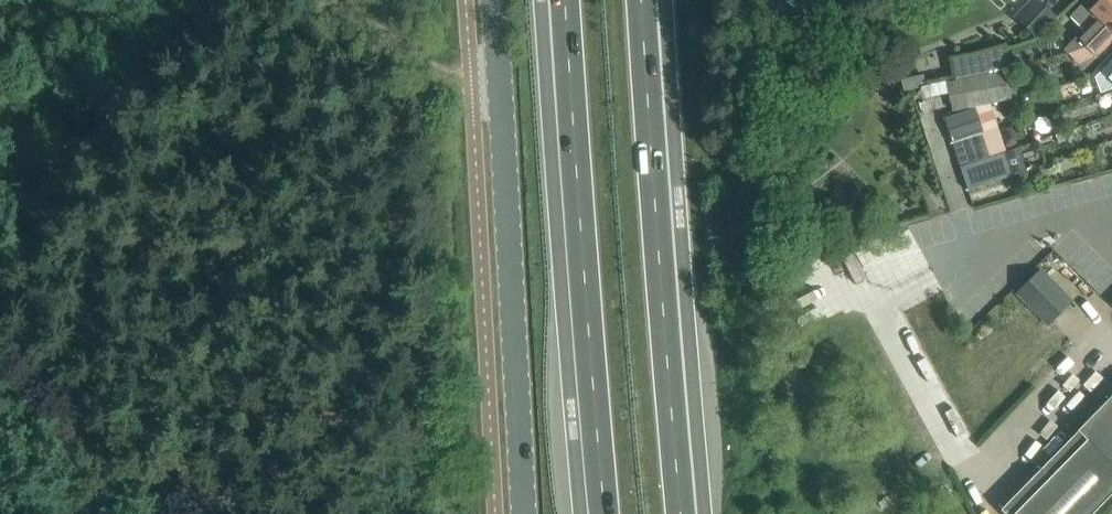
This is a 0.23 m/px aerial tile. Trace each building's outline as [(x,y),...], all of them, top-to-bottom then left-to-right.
[(774,17),(815,5),(813,0),(769,0),(774,17)] [(1016,20),(1034,37),(1054,17),(1036,0),(1034,0),(1016,20)] [(1070,16),(1084,29),(1063,51),(1075,63),(1111,22),(1111,0),(1099,0),(1093,7),(1086,0),(1070,16)] [(1075,63),(1082,70),(1095,57),(1097,58),(1111,43),(1111,22),(1075,63)] [(949,81),(990,73),(987,53),(945,64),(949,81)] [(1100,71),(1111,83),(1111,59),(1100,71)] [(1020,95),(1014,68),(949,82),(956,109),(1020,95)] [(984,132),(976,109),(951,116),(944,118),(952,142),(984,132)] [(995,128),(984,132),(952,142),(960,168),(1019,147),(989,157),(986,147),(1000,142),(995,128)] [(1063,131),(1054,134),(1057,143),(1066,139),(1063,131)] [(1027,171),(1019,147),(960,168),(968,190),(1005,179),(1027,171)] [(1048,320),(1068,298),(1040,270),(1039,269),(1018,292),(1048,320)] [(1001,508),(1007,513),(1092,513),(1111,494),(1111,396),(1001,508)]
